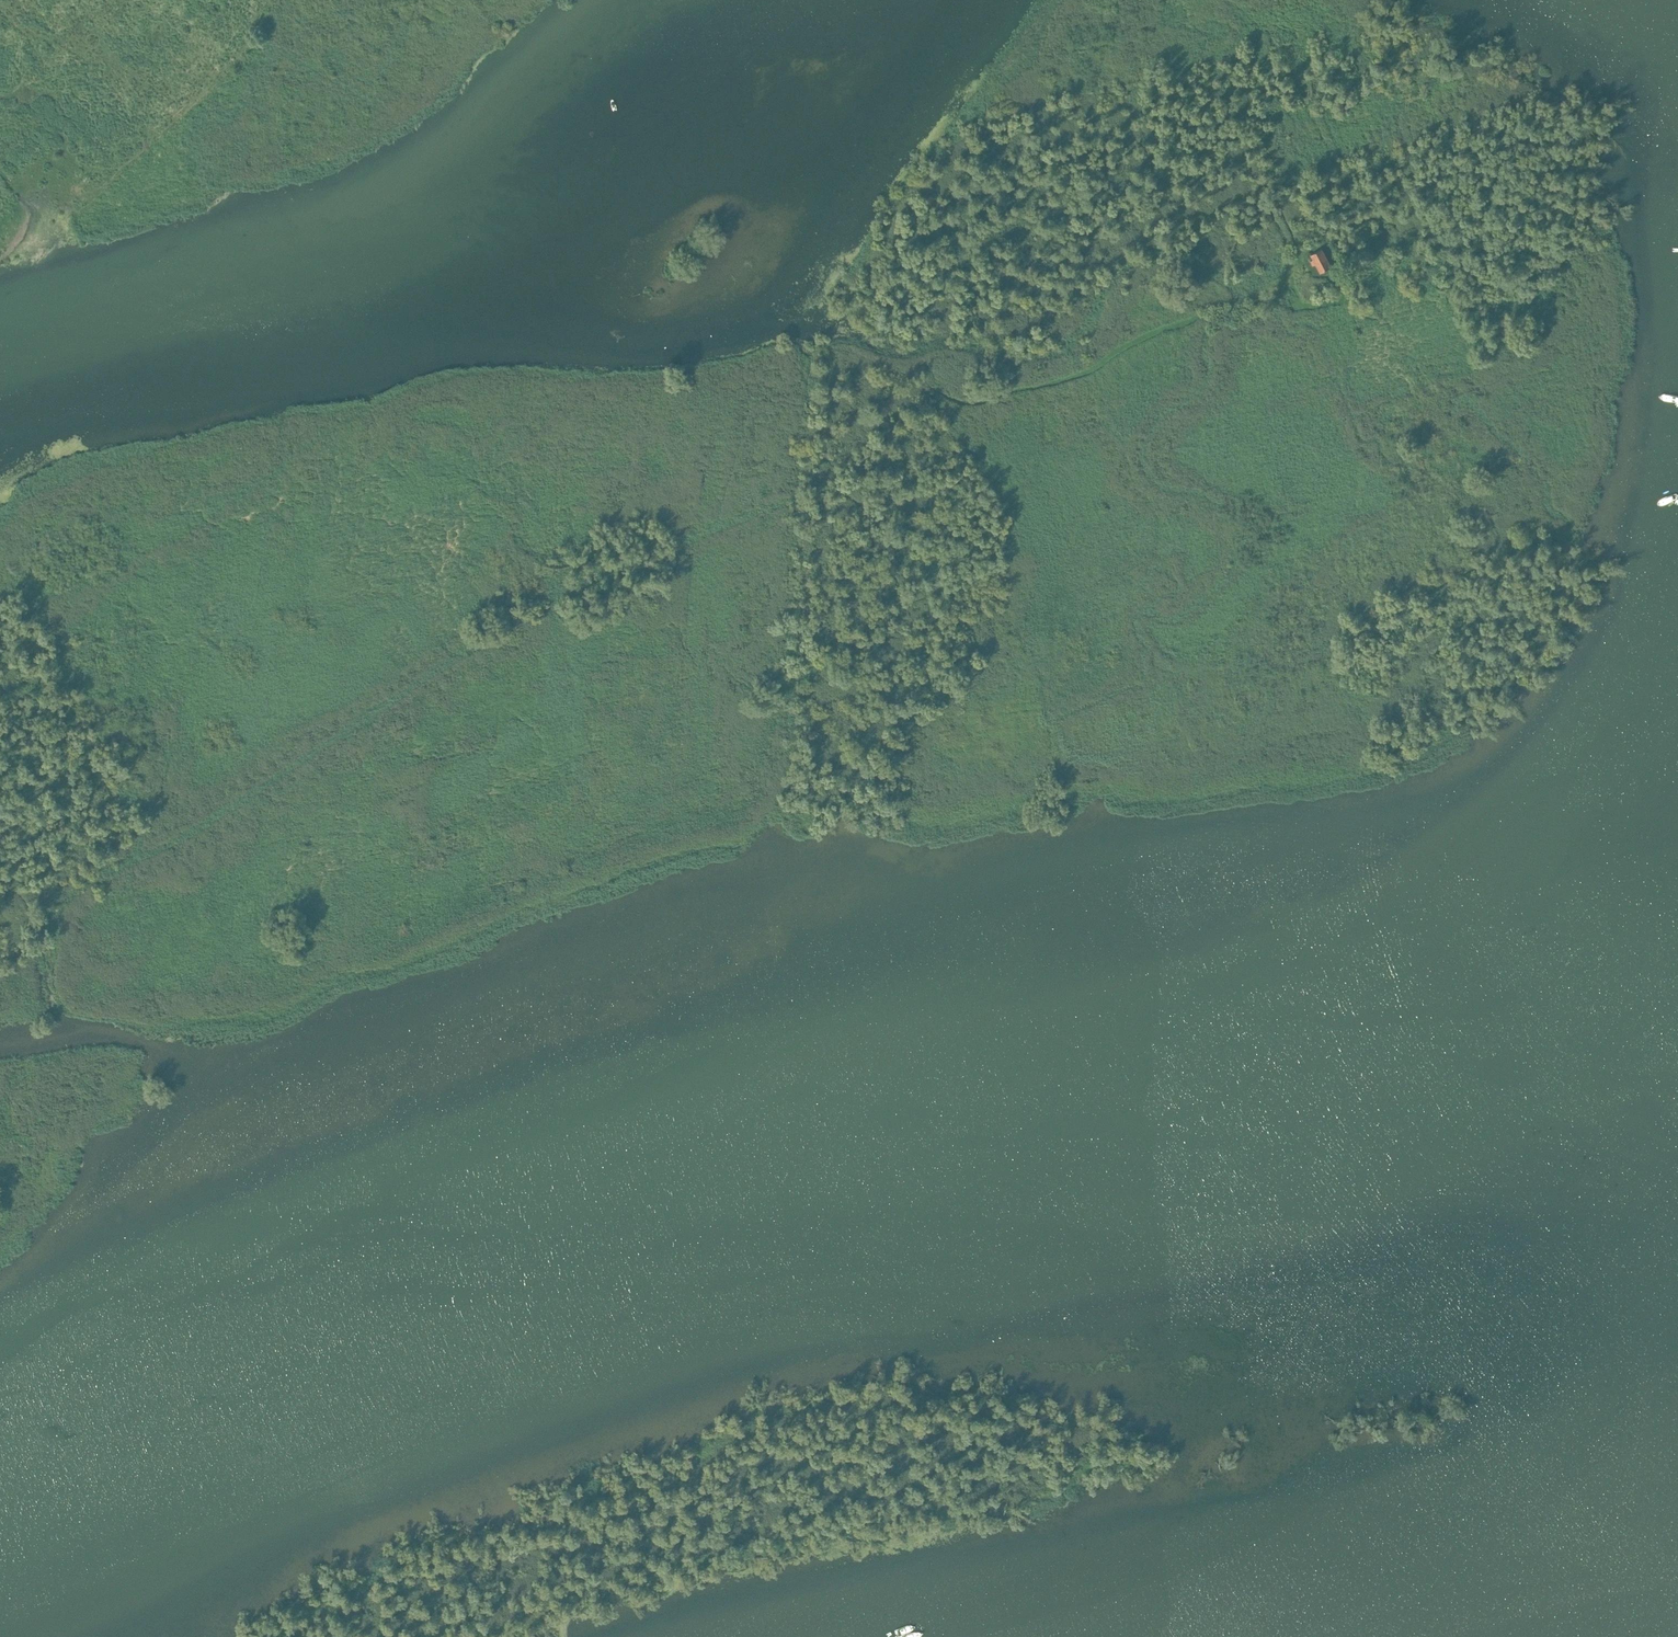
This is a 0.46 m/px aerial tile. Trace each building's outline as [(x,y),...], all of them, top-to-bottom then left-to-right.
[(1332,266),(1323,248),(1311,254),(1313,259),(1310,261),(1312,265),(1316,263),(1320,272),(1332,266)]
